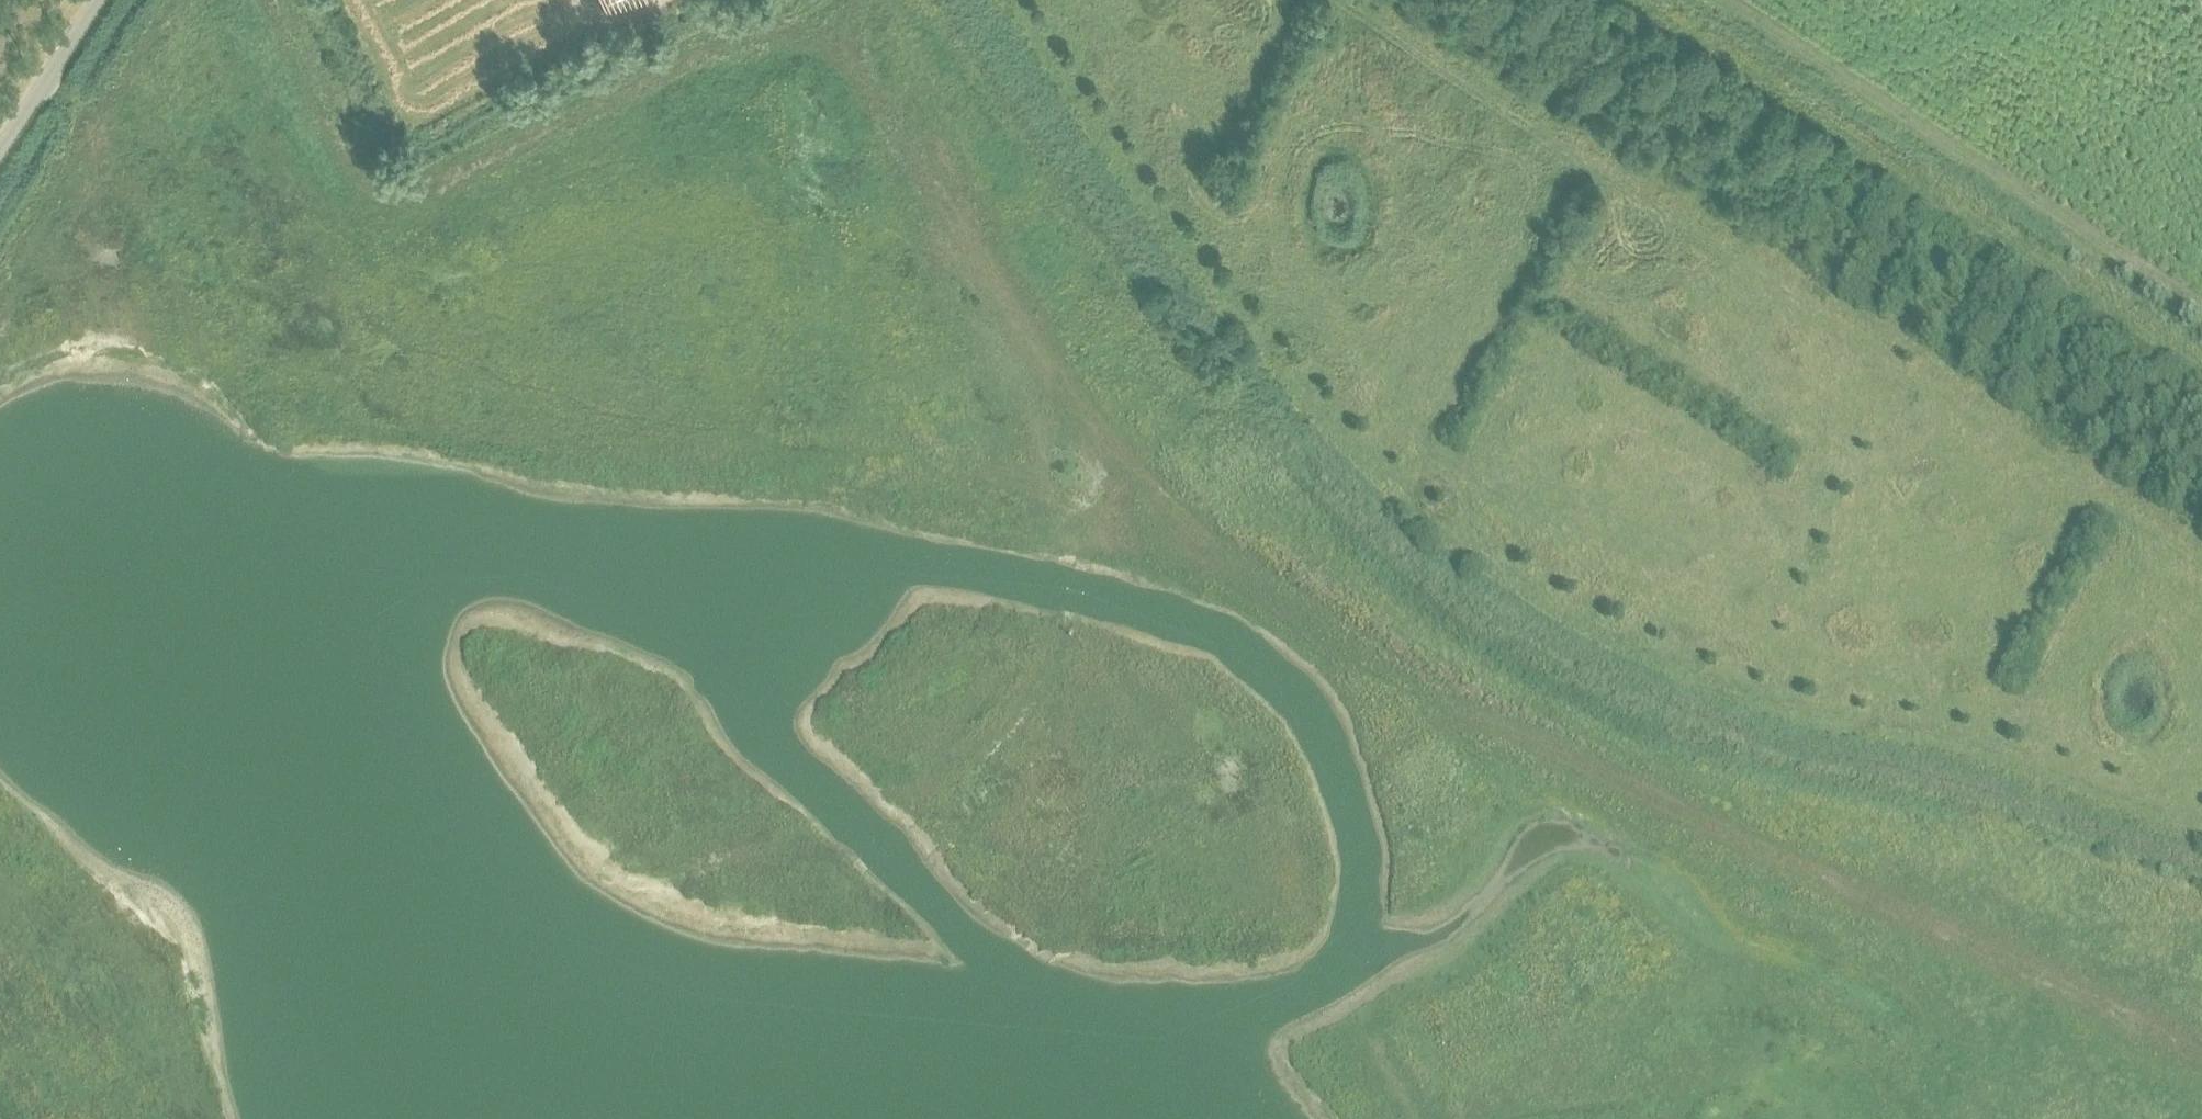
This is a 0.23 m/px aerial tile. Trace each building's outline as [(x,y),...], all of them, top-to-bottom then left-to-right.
[(612,12),(637,0),(606,0),(612,12)]
